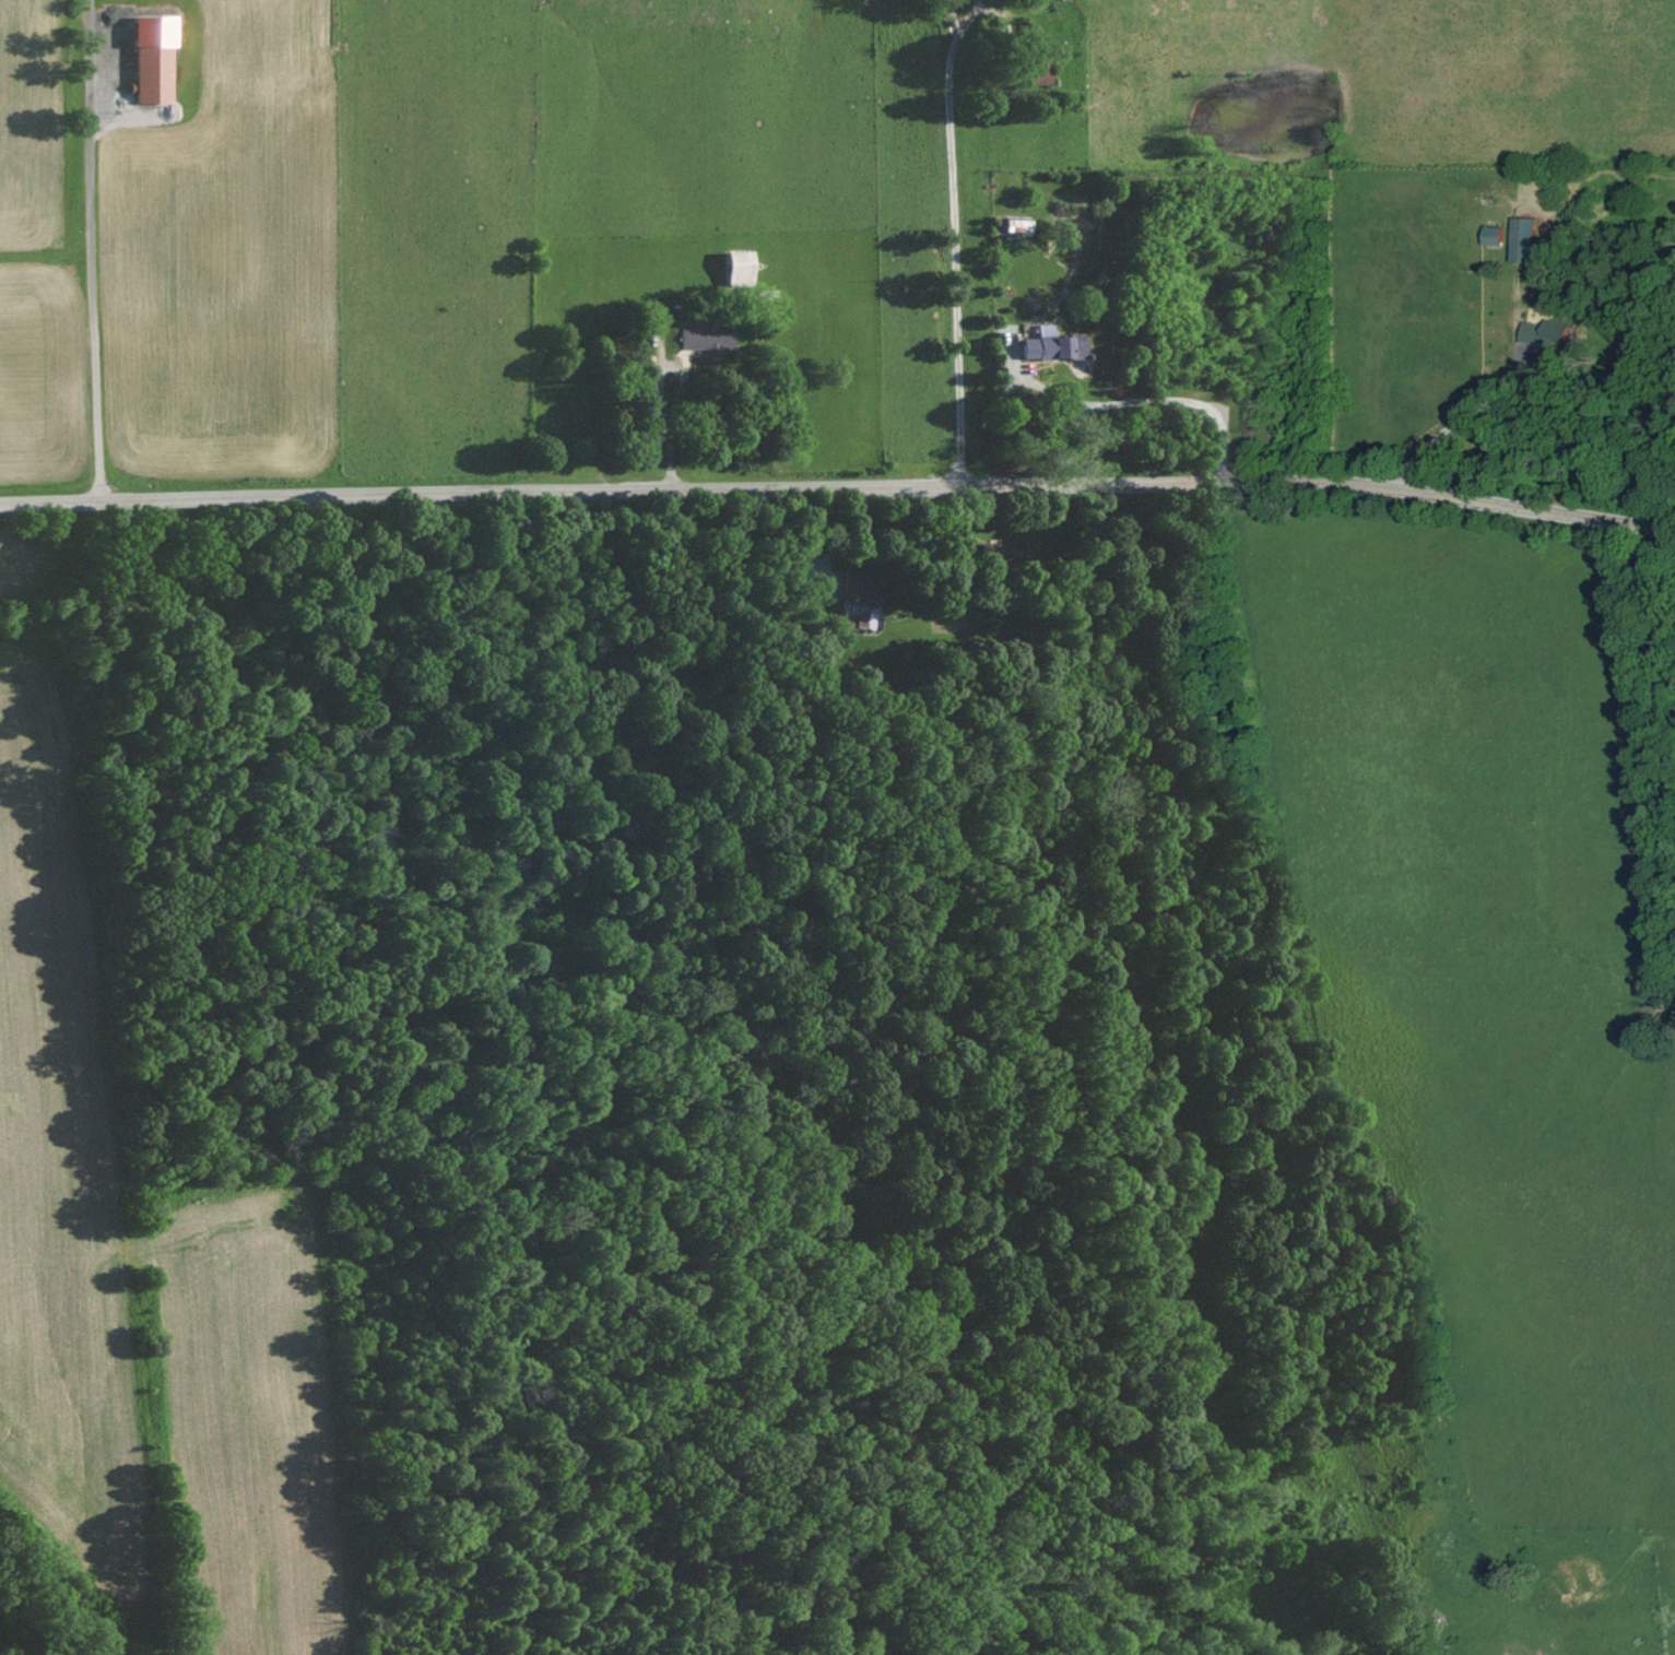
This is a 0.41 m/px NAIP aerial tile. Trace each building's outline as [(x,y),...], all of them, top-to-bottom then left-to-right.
[(136,15),(137,102),(174,102),(173,15),(136,15)] [(1033,217),(1007,216),(1006,231),(1033,232),(1033,217)] [(1540,217),(1517,216),(1515,261),(1539,262),(1540,217)] [(1506,244),(1507,226),(1489,225),(1488,244),(1506,244)] [(728,251),(729,285),(755,284),(754,250),(728,251)] [(1573,342),(1576,325),(1525,317),(1522,342),(1556,347),(1557,340),(1573,342)] [(1087,357),(1087,334),(1054,335),(1054,323),(1040,323),(1040,337),(1024,337),(1024,358),(1087,357)] [(722,356),(722,348),(737,348),(737,324),(681,325),(682,348),(705,347),(705,357),(722,356)] [(871,582),(871,576),(852,575),(851,601),(883,602),(884,582),(871,582)]
